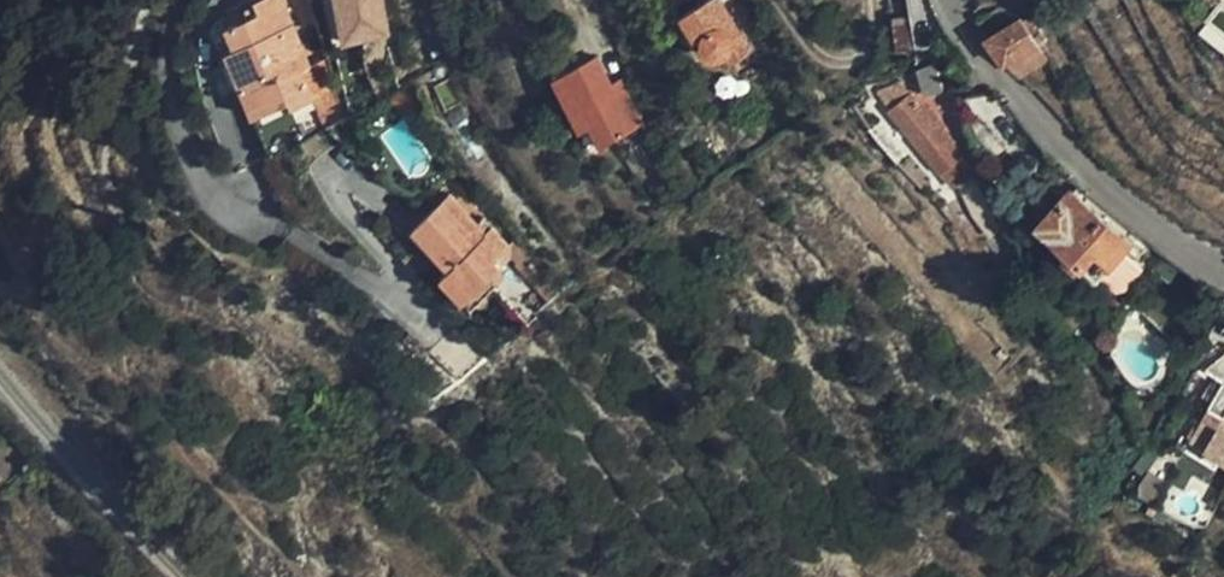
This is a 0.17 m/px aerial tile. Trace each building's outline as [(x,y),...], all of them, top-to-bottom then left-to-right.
[(292,0),(259,0),(261,6),(236,17),(244,37),(236,40),(263,106),(294,93),(297,99),(318,91),(306,63),(315,59),(292,0)] [(343,38),(393,30),(388,0),(337,0),(343,38)] [(706,59),(727,49),(733,61),(754,50),(730,0),(698,0),(681,8),(706,59)] [(912,45),(908,13),(888,15),(895,48),(912,45)] [(1031,14),(1022,20),(1025,25),(1028,25),(1036,21),(1031,14)] [(1021,19),(989,38),(994,44),(999,51),(1005,58),(1035,41),(1034,37),(1042,32),(1036,21),(1028,25),(1025,25),(1022,20),(1021,19)] [(600,49),(558,71),(585,124),(595,119),(605,138),(646,117),(630,86),(621,91),(614,77),(600,49)] [(970,213),(988,204),(954,140),(959,137),(937,89),(941,87),(942,85),(933,61),(914,66),(921,88),(911,97),(908,93),(888,109),(937,170),(939,171),(946,166),(970,213)] [(624,73),(614,77),(621,91),(630,86),(624,73)] [(595,119),(585,124),(595,144),(605,138),(595,119)] [(1085,188),(1080,183),(1043,220),(1096,275),(1105,268),(1141,232),(1110,206),(1085,188)] [(509,245),(490,225),(483,232),(448,194),(415,224),(449,261),(441,268),(467,296),(503,264),(496,257),(509,245)] [(1188,432),(1222,451),(1223,453),(1223,391),(1216,386),(1188,432)] [(1222,451),(1188,432),(1182,443),(1215,462),(1222,451)]
